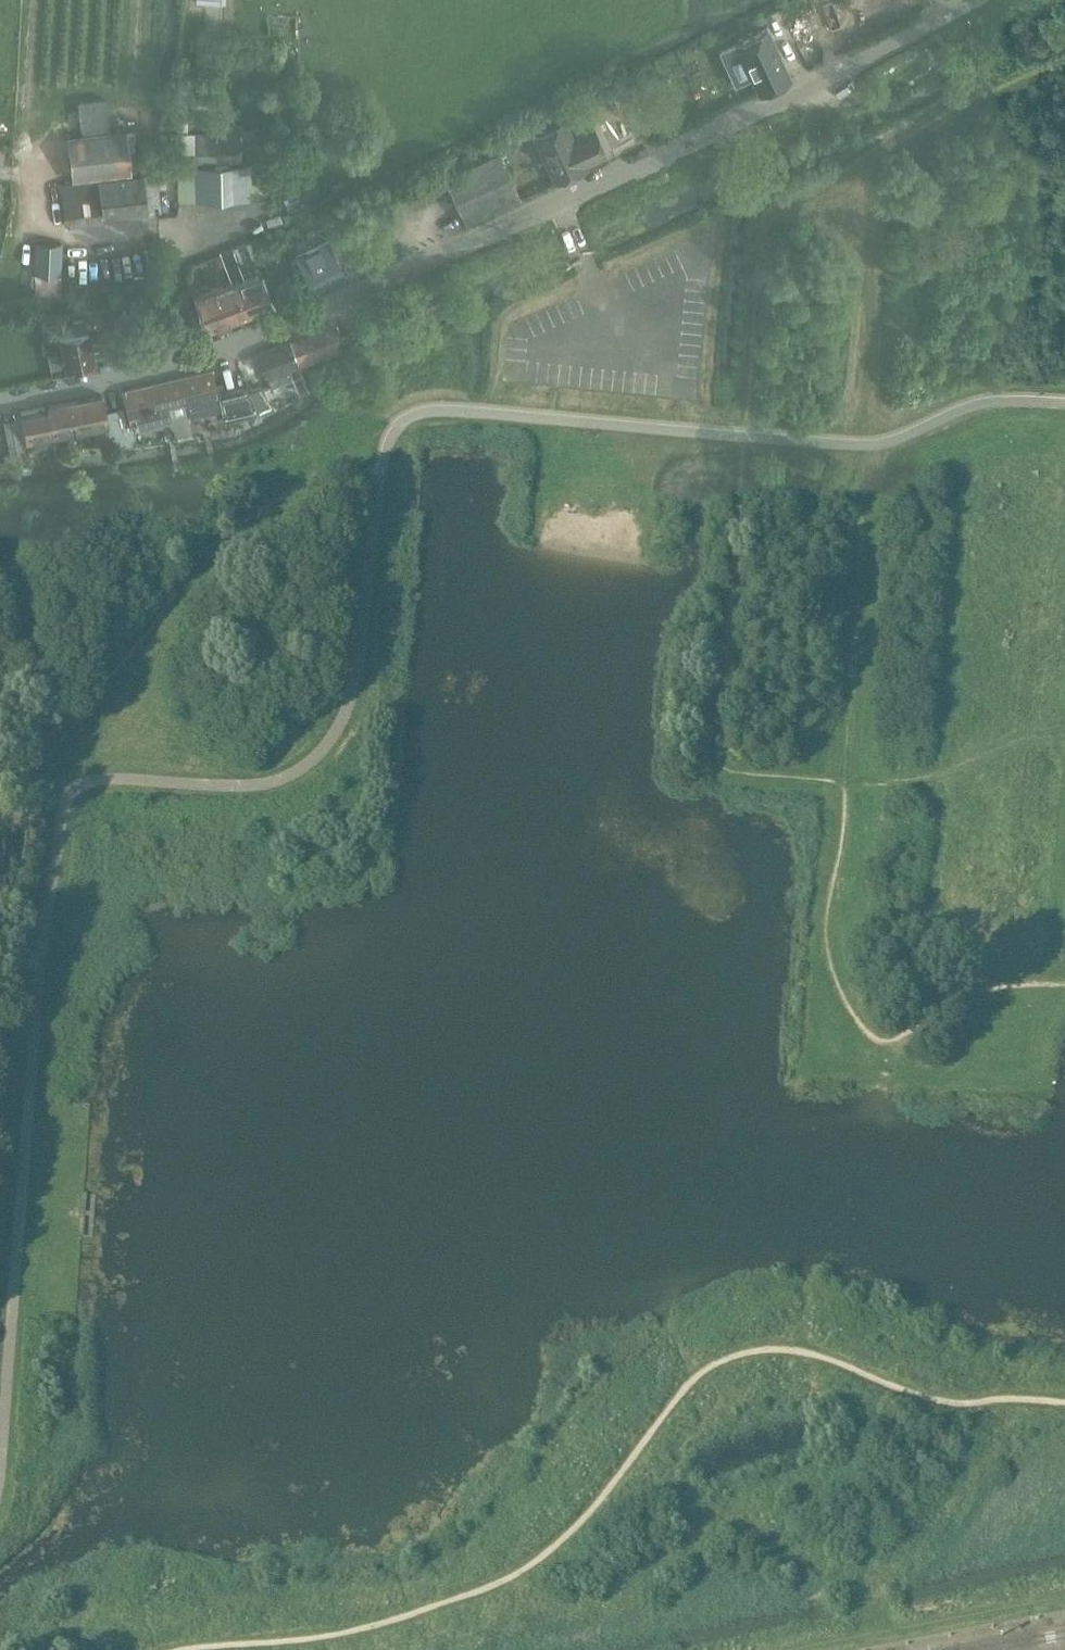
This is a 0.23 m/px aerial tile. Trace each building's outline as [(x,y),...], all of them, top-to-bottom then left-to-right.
[(767,31),(737,45),(759,95),(790,81),(767,31)] [(535,136),(556,182),(586,169),(585,165),(606,156),(594,130),(570,141),(567,133),(569,132),(564,122),(535,136)] [(66,137),(71,183),(131,174),(125,130),(66,137)] [(244,131),(180,132),(180,153),(192,153),(193,163),(242,162),(241,147),(244,147),(244,131)] [(499,152),(444,177),(466,224),(521,199),(499,152)] [(263,164),(195,166),(197,201),(265,198),(263,164)] [(178,167),(179,202),(197,201),(195,166),(178,167)] [(62,187),(65,226),(150,213),(144,175),(62,187)] [(346,279),(329,242),(296,258),(312,294),(346,279)] [(35,244),(33,276),(58,276),(59,245),(35,244)] [(221,254),(232,283),(233,282),(246,318),(276,306),(263,274),(244,280),(233,249),(221,254)] [(58,296),(58,276),(33,276),(33,295),(58,296)] [(216,329),(246,318),(233,282),(232,283),(194,297),(204,333),(215,328),(216,329)] [(93,358),(85,321),(73,323),(75,333),(60,336),(66,364),(93,358)] [(336,366),(336,368),(338,374),(346,371),(343,363),(346,362),(332,325),(289,342),(297,363),(310,357),(317,373),(336,366)] [(288,366),(297,363),(289,342),(258,354),(271,387),(293,378),(288,366)] [(59,353),(49,355),(53,371),(57,370),(62,369),(59,353)] [(254,413),(253,413),(247,387),(224,393),(222,383),(216,385),(213,371),(182,378),(190,412),(207,408),(208,413),(222,410),(225,421),(254,413)] [(194,433),(194,430),(189,412),(190,412),(182,378),(123,392),(130,423),(126,424),(124,414),(111,417),(117,445),(132,442),(128,427),(165,418),(178,437),(194,433)] [(271,404),(270,403),(263,387),(261,387),(249,392),(257,410),(271,404)] [(28,448),(29,452),(29,454),(35,453),(34,446),(55,442),(53,433),(108,422),(102,396),(49,407),(49,412),(22,418),(29,447),(28,448)] [(4,454),(4,457),(6,467),(27,463),(24,450),(18,419),(4,422),(11,453),(4,454)]
